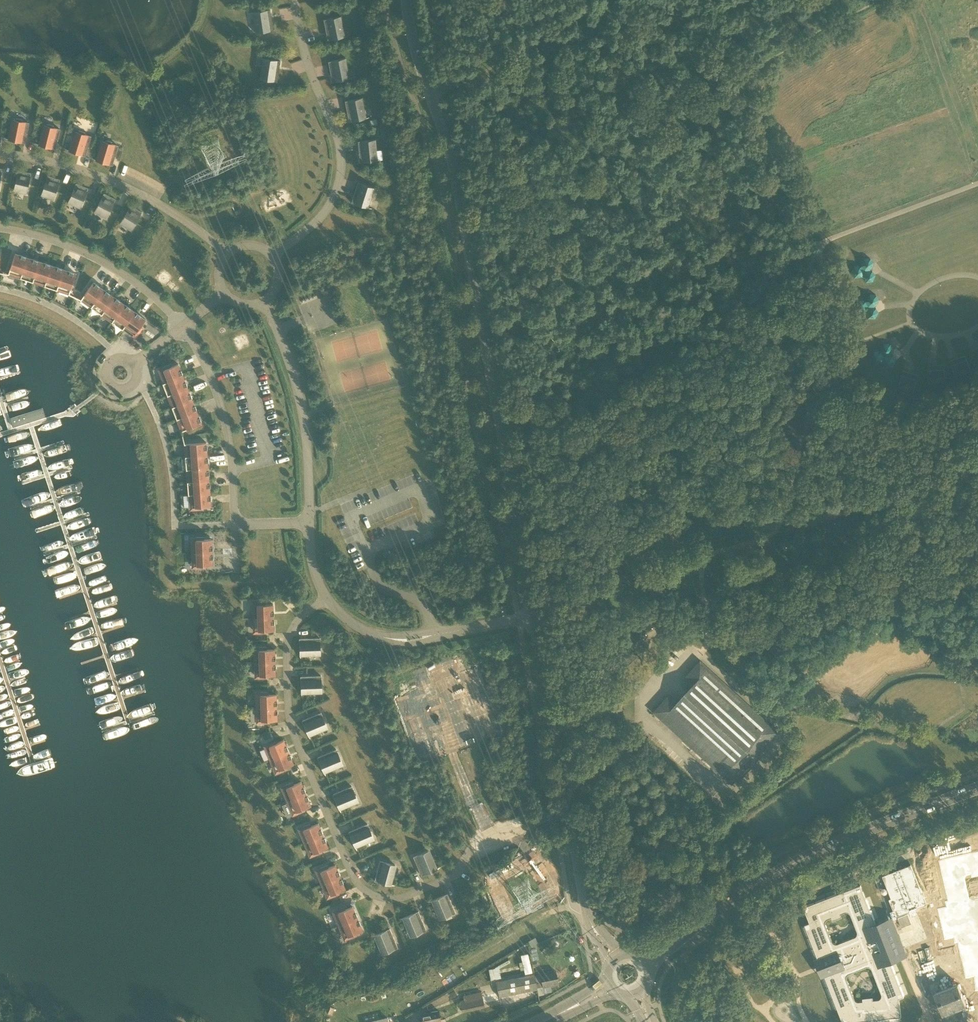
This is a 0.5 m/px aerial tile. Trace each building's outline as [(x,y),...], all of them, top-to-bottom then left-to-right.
[(256,33),(274,30),(270,9),(249,13),(255,13),(258,32),(256,32),(256,33)] [(341,16),(324,19),(328,40),(349,36),(349,35),(343,36),(339,17),(341,17),(341,16)] [(260,79),(277,82),(280,61),(259,58),(265,59),(262,79),(260,78),(260,79)] [(346,58),(328,61),(332,82),(354,78),(354,77),(348,78),(344,59),(346,59),(346,58)] [(362,97),(345,101),(349,122),(370,117),(365,118),(361,98),(362,98),(362,97)] [(4,138),(10,140),(25,143),(29,123),(22,121),(22,120),(16,118),(16,120),(13,120),(10,139),(4,138)] [(34,144),(40,145),(55,149),(60,129),(53,127),(54,126),(48,124),(47,126),(45,125),(40,144),(34,143),(34,144)] [(64,149),(70,151),(85,156),(91,136),(84,134),(85,132),(79,131),(79,132),(76,132),(70,150),(65,149),(64,149)] [(376,139),(358,141),(360,162),(382,160),(382,159),(376,160),(374,140),(376,140),(376,139)] [(91,159),(97,160),(112,165),(118,146),(111,144),(112,142),(106,140),(105,142),(103,141),(97,160),(92,158),(91,159)] [(26,193),(31,173),(19,170),(14,190),(26,193)] [(53,199),(60,179),(48,175),(41,195),(53,199)] [(375,188),(358,182),(352,202),(372,209),(372,208),(367,207),(373,188),(375,188)] [(80,207),(88,188),(76,183),(68,202),(80,207)] [(106,217),(115,199),(104,193),(95,212),(106,217)] [(131,230),(142,212),(131,205),(120,223),(131,230)] [(21,275),(27,257),(15,253),(9,273),(7,273),(7,274),(9,274),(10,271),(21,275)] [(33,282),(40,261),(27,257),(21,275),(20,278),(23,279),(23,278),(21,278),(22,275),(33,279),(33,281),(31,281),(33,282)] [(876,276),(872,271),(875,264),(871,259),(863,259),(860,266),(853,267),(850,274),(855,279),(862,278),(866,284),(874,283),(876,276)] [(45,286),(52,265),(40,261),(33,282),(34,279),(46,283),(45,286)] [(57,290),(64,269),(52,265),(45,286),(47,287),(47,286),(45,285),(46,283),(58,287),(57,289),(55,289),(57,290)] [(71,294),(70,294),(76,273),(64,269),(57,290),(59,291),(58,293),(68,296),(68,294),(71,295),(71,294)] [(91,307),(104,290),(93,282),(85,294),(83,296),(81,299),(79,299),(81,300),(80,302),(88,308),(89,306),(91,307)] [(102,315),(114,297),(104,290),(91,307),(92,308),(90,310),(99,316),(100,314),(102,315)] [(880,314),(876,308),(880,301),(876,295),(869,295),(865,301),(858,301),(854,307),(858,313),(865,313),(869,320),(876,320),(880,314)] [(112,322),(125,304),(114,297),(102,315),(104,313),(114,320),(112,322)] [(123,330),(135,312),(125,304),(112,322),(114,323),(113,322),(114,320),(124,327),(123,329),(121,328),(123,330)] [(135,312),(123,330),(125,326),(135,334),(137,332),(139,333),(143,327),(141,326),(146,319),(135,312)] [(897,361),(892,357),(896,350),(891,344),(884,345),(881,351),(873,352),(870,359),(875,365),(883,363),(886,369),(894,368),(897,361)] [(967,359),(952,365),(956,376),(971,371),(967,359)] [(163,384),(183,376),(178,364),(170,367),(170,365),(163,367),(164,369),(162,370),(166,382),(163,384)] [(945,381),(945,369),(928,370),(929,382),(945,381)] [(914,391),(918,379),(902,374),(898,386),(914,391)] [(167,396),(188,388),(183,376),(163,384),(163,386),(164,385),(163,384),(166,383),(170,394),(168,395),(167,394),(167,396)] [(172,408),(192,400),(188,388),(167,396),(168,396),(170,395),(172,399),(175,406),(172,407),(172,408)] [(177,419),(197,411),(192,400),(172,408),(173,409),(173,408),(175,407),(179,418),(177,419),(177,417),(176,418),(177,419)] [(43,408),(9,419),(12,428),(45,417),(43,408)] [(197,411),(177,419),(177,420),(180,419),(181,423),(184,430),(181,431),(182,433),(182,431),(202,423),(197,411)] [(185,456),(207,455),(206,442),(185,444),(184,442),(184,444),(187,444),(188,456),(185,456)] [(186,469),(208,468),(207,455),(185,456),(185,459),(186,459),(186,457),(188,457),(189,469),(187,469),(187,467),(186,467),(186,469)] [(187,482),(209,480),(208,468),(186,469),(186,470),(189,469),(190,481),(187,482)] [(188,495),(210,493),(209,480),(187,482),(187,484),(188,484),(188,482),(190,482),(191,494),(189,494),(189,493),(188,493),(188,495)] [(203,507),(211,506),(210,493),(188,495),(192,495),(193,507),(196,507),(196,509),(203,509),(203,507)] [(192,553),(212,552),(212,539),(204,539),(203,537),(196,537),(196,539),(194,540),(195,552),(192,552),(192,553)] [(197,566),(196,566),(196,569),(206,568),(206,566),(205,566),(205,565),(213,565),(212,552),(192,553),(195,553),(195,566),(197,566)] [(253,618),(274,617),(273,604),(265,604),(265,602),(258,603),(258,605),(255,605),(256,617),(253,618)] [(274,617),(253,618),(256,618),(256,631),(258,631),(259,633),(266,633),(266,630),(274,630),(274,617)] [(301,655),(320,654),(320,638),(300,639),(300,661),(301,660),(301,655)] [(255,663),(275,662),(275,649),(266,649),(266,647),(259,648),(259,650),(257,650),(258,663),(255,663)] [(275,662),(255,663),(258,663),(258,676),(260,676),(260,678),(268,678),(268,675),(276,675),(275,662)] [(732,783),(777,733),(700,662),(685,678),(687,689),(679,697),(669,696),(654,712),(732,783)] [(302,692),(322,692),(321,676),(301,677),(302,698),(302,692)] [(256,708),(277,707),(276,694),(268,694),(268,692),(261,692),(261,695),(259,695),(259,707),(256,707),(256,708)] [(277,707),(256,708),(259,708),(259,721),(262,721),(262,723),(269,723),(269,720),(277,720),(277,707)] [(302,720),(311,741),(311,740),(309,735),(327,727),(321,713),(302,720)] [(270,760),(289,752),(284,740),(276,743),(275,741),(268,744),(269,746),(267,746),(272,758),(270,759),(270,760)] [(325,772),(343,764),(336,749),(318,757),(326,777),(327,777),(325,772)] [(289,752),(270,760),(273,759),(277,771),(279,770),(280,772),(287,769),(286,767),(294,764),(289,752)] [(287,801),(306,793),(301,781),(294,784),(293,782),(286,785),(287,787),(285,788),(290,800),(287,801)] [(340,808),(358,801),(352,786),(333,794),(342,814),(340,808)] [(306,793),(287,801),(290,800),(295,812),(297,811),(297,813),(304,811),(303,809),(311,805),(306,793)] [(304,843),(323,835),(318,823),(311,826),(310,824),(303,827),(304,829),(302,830),(307,841),(304,843)] [(356,846),(374,839),(368,824),(349,832),(358,852),(356,846)] [(323,835),(304,843),(307,842),(312,854),(314,853),(315,855),(322,852),(321,850),(328,847),(323,835)] [(941,946),(959,940),(972,972),(977,970),(977,846),(934,862),(948,897),(943,899),(932,904),(941,946)] [(436,869),(428,851),(414,857),(422,875),(442,867),(441,866),(436,869)] [(375,880),(396,886),(396,885),(390,884),(395,865),(380,861),(375,880)] [(321,884),(340,876),(335,864),(328,868),(327,865),(320,868),(321,870),(319,871),(324,883),(321,884)] [(340,876),(321,884),(321,885),(324,883),(329,895),(331,894),(332,897),(339,894),(338,892),(345,889),(340,876)] [(859,886),(804,906),(807,915),(810,922),(803,925),(812,948),(807,950),(814,969),(818,967),(841,1021),(899,1018),(898,993),(902,991),(891,964),(906,958),(889,919),(874,924),(859,886)] [(441,919),(455,913),(448,894),(427,902),(428,903),(433,901),(441,919)] [(339,926),(358,918),(353,906),(345,909),(344,907),(337,910),(338,912),(336,913),(341,924),(338,926),(339,926)] [(411,936),(426,930),(418,912),(398,920),(404,918),(411,936)] [(358,918),(339,926),(341,925),(346,937),(348,936),(349,938),(356,935),(355,933),(363,930),(358,918)] [(398,947),(390,929),(370,937),(370,938),(375,935),(383,953),(398,947)] [(520,954),(525,973),(533,971),(528,952),(520,954)] [(501,977),(499,968),(499,967),(495,968),(489,969),(491,980),(501,977)] [(540,974),(541,977),(543,986),(559,983),(556,971),(540,974)] [(540,999),(538,989),(535,974),(497,982),(502,1007),(540,999)] [(947,989),(955,1009),(967,1004),(958,984),(947,989)] [(924,986),(917,988),(919,993),(912,996),(916,1007),(930,1002),(924,986)] [(943,1014),(955,1009),(947,989),(935,993),(943,1014)] [(459,997),(462,1012),(486,1007),(485,1003),(500,1000),(498,991),(483,995),(482,992),(459,997)] [(764,1021),(787,1021),(792,1020),(784,998),(759,1008),(764,1021)] [(808,1001),(800,1004),(798,999),(792,1002),(799,1020),(813,1014),(808,1001)] [(429,1021),(441,1020),(439,1011),(421,1014),(422,1021),(429,1021)]
